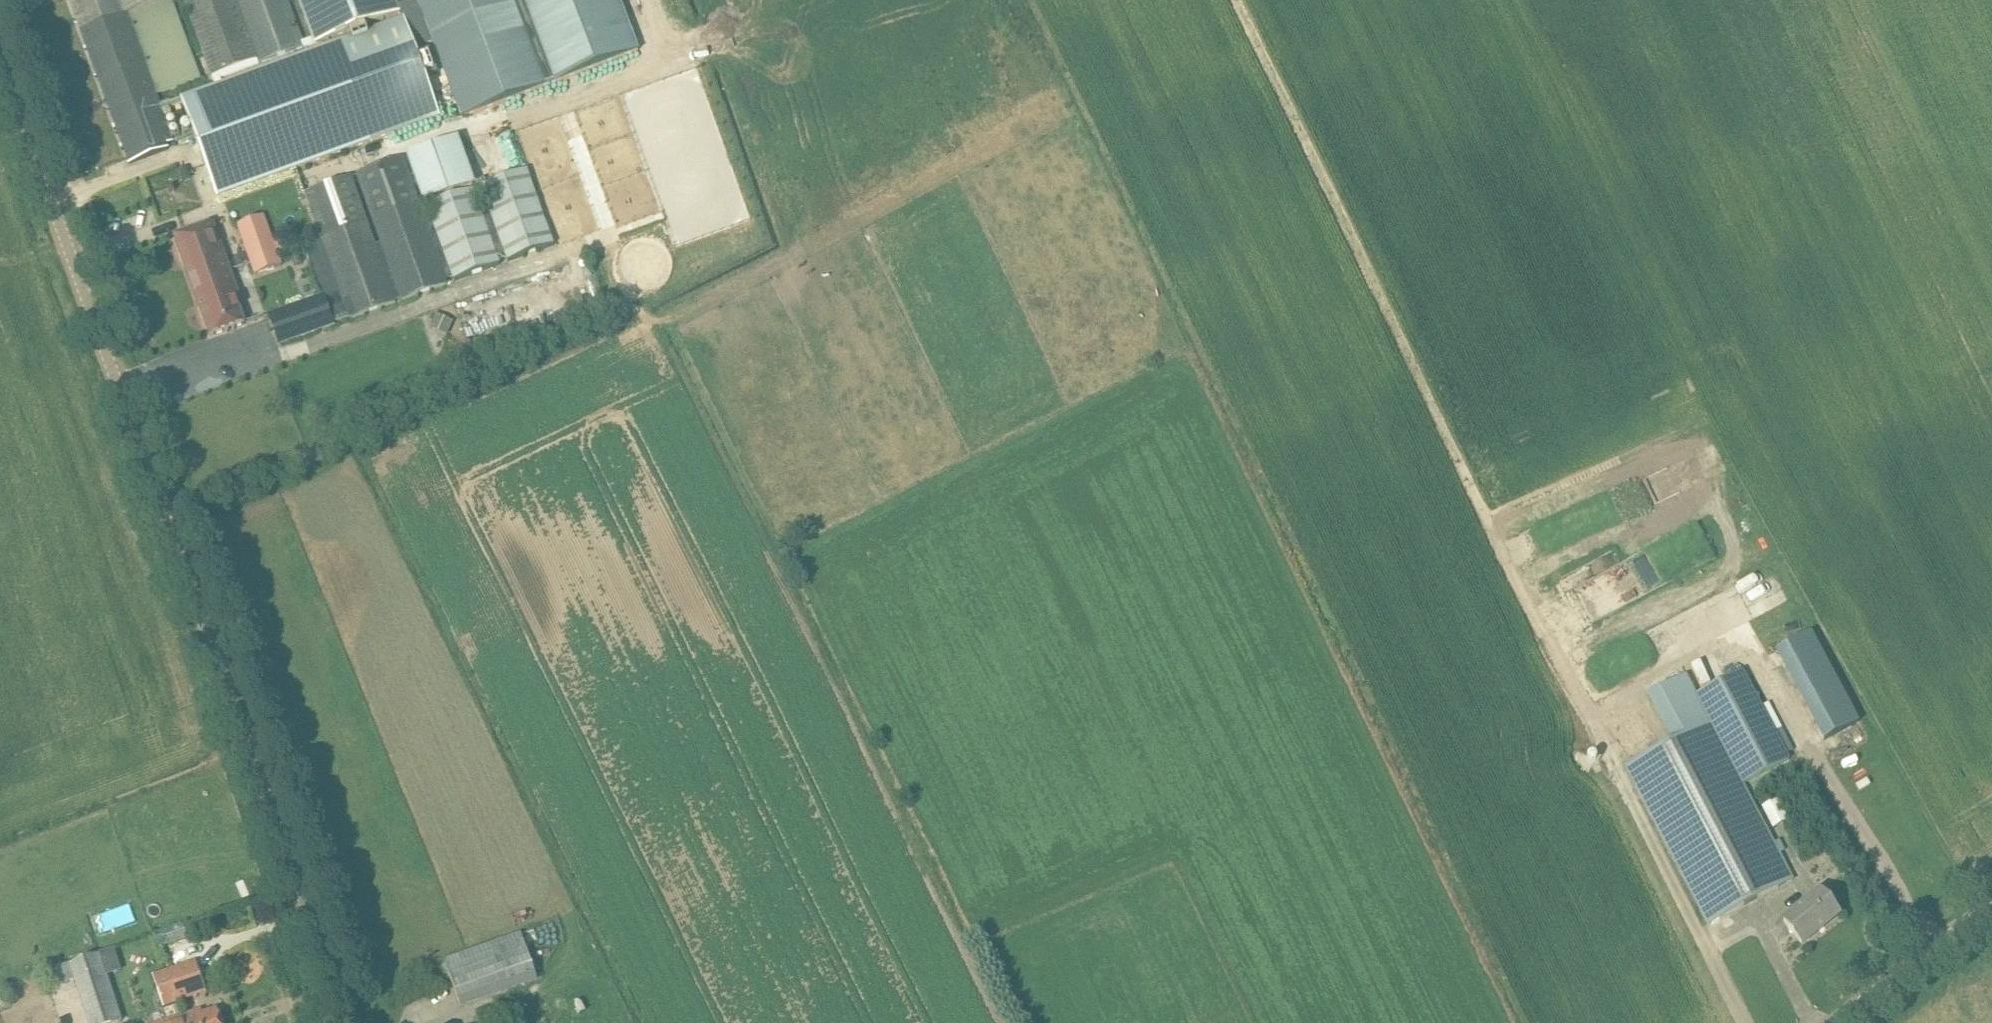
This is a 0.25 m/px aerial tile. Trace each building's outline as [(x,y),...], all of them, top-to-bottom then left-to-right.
[(128,159),(165,145),(173,142),(166,120),(163,114),(162,111),(160,105),(157,96),(201,81),(173,0),(69,0),(128,159)] [(211,78),(221,75),(255,62),(257,61),(235,0),(182,0),(211,78)] [(257,61),(259,66),(305,50),(287,0),(235,0),(257,61)] [(315,44),(350,31),(352,36),(367,30),(365,26),(400,13),(396,0),(299,0),(315,44)] [(398,5),(400,13),(402,18),(403,18),(415,48),(434,41),(463,118),(639,51),(619,0),(412,0),(398,5)] [(170,101),(160,105),(162,111),(183,103),(217,198),(373,142),(441,118),(425,78),(438,73),(429,50),(417,54),(415,48),(403,18),(402,18),(367,30),(352,36),(336,42),(222,83),(170,102),(170,101)] [(76,152),(80,161),(89,157),(85,148),(76,152)] [(403,159),(356,176),(372,219),(370,220),(399,303),(449,286),(447,281),(431,237),(403,159)] [(178,170),(182,182),(191,179),(187,167),(178,170)] [(528,170),(481,187),(491,216),(507,259),(508,262),(555,245),(528,170)] [(352,176),(304,194),(320,239),(349,320),(349,321),(399,303),(370,220),(367,221),(352,176)] [(473,190),(426,206),(437,235),(452,279),(453,282),(500,265),(499,262),(484,219),(473,190)] [(214,224),(175,238),(211,337),(245,325),(238,305),(242,303),(214,224)] [(269,228),(242,237),(252,264),(278,255),(278,254),(288,251),(284,238),(273,241),(269,228)] [(322,298),(269,316),(279,344),(332,325),(349,320),(320,239),(303,245),(322,298)] [(437,314),(431,328),(447,336),(454,321),(437,314)] [(1809,628),(1772,647),(1828,753),(1849,743),(1842,730),(1858,721),(1809,628)] [(1672,742),(1626,766),(1709,924),(1793,880),(1743,785),(1791,759),(1744,669),(1697,693),(1687,674),(1647,695),(1672,742)] [(1764,807),(1775,828),(1790,820),(1779,798),(1764,807)] [(1820,891),(1783,921),(1802,944),(1839,915),(1820,891)] [(160,947),(191,939),(187,924),(156,932),(160,947)] [(464,955),(445,962),(461,1006),(479,1000),(509,989),(526,983),(537,979),(521,935),(493,945),(464,955)] [(71,966),(75,981),(89,1022),(94,1022),(92,1016),(116,1007),(105,973),(99,956),(71,966)] [(195,962),(152,976),(163,1008),(206,992),(195,962)] [(183,1018),(185,1022),(222,1022),(217,1011),(203,1015),(202,1012),(183,1018)]
